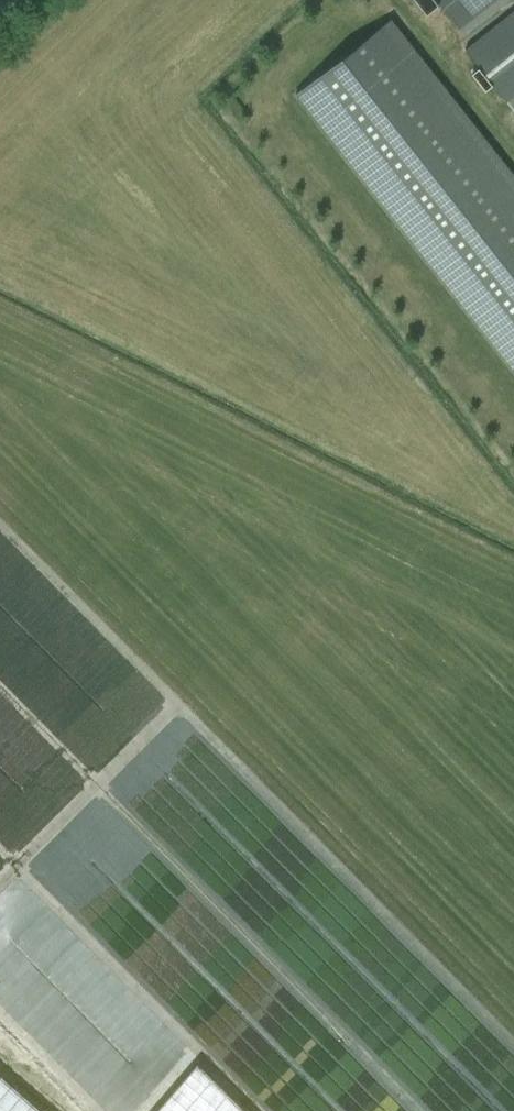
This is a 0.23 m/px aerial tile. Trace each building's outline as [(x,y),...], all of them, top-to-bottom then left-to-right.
[(459,29),(495,0),(436,0),(459,29)] [(494,29),(513,55),(513,13),(494,29)] [(298,93),(513,368),(513,181),(388,22),(298,93)] [(197,1064),(156,1110),(243,1110),(197,1064)] [(0,1075),(0,1110),(41,1110),(0,1075)]
